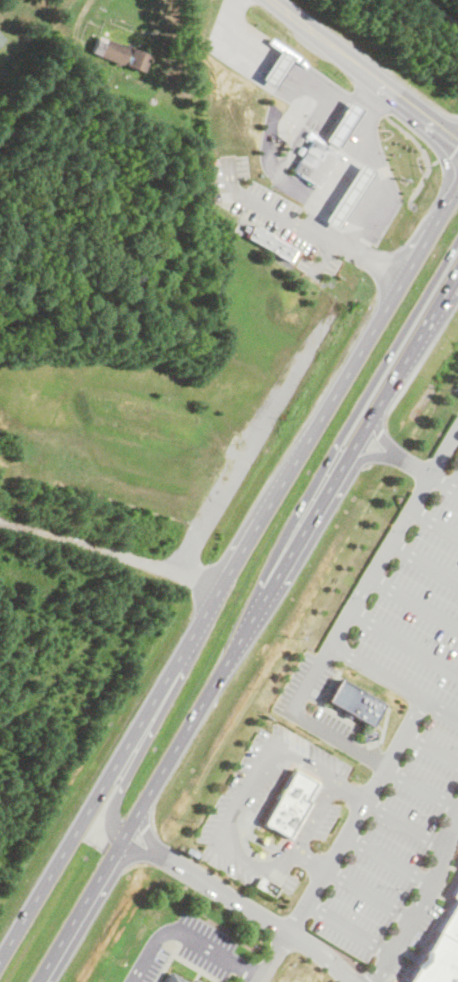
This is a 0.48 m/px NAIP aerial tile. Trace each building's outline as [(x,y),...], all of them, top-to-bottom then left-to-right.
[(95,57),(142,70),(147,52),(101,38),(95,57)] [(275,85),(291,56),(278,49),(262,78),(275,85)] [(361,108),(348,100),(323,139),(336,147),(361,108)] [(316,187),(336,152),(309,137),(289,171),(316,187)] [(322,219),(335,227),(372,171),(360,162),(322,219)] [(245,237),(287,260),(294,248),(252,225),(245,237)] [(337,675),(384,704),(370,725),(324,699),(337,675)] [(260,822),(285,835),(315,783),(290,769),(260,822)] [(448,895),(457,878),(457,946),(433,932),(453,898),(448,895)] [(433,932),(457,946),(457,981),(405,981),(433,932)] [(170,971),(189,981),(164,981),(170,971)]
